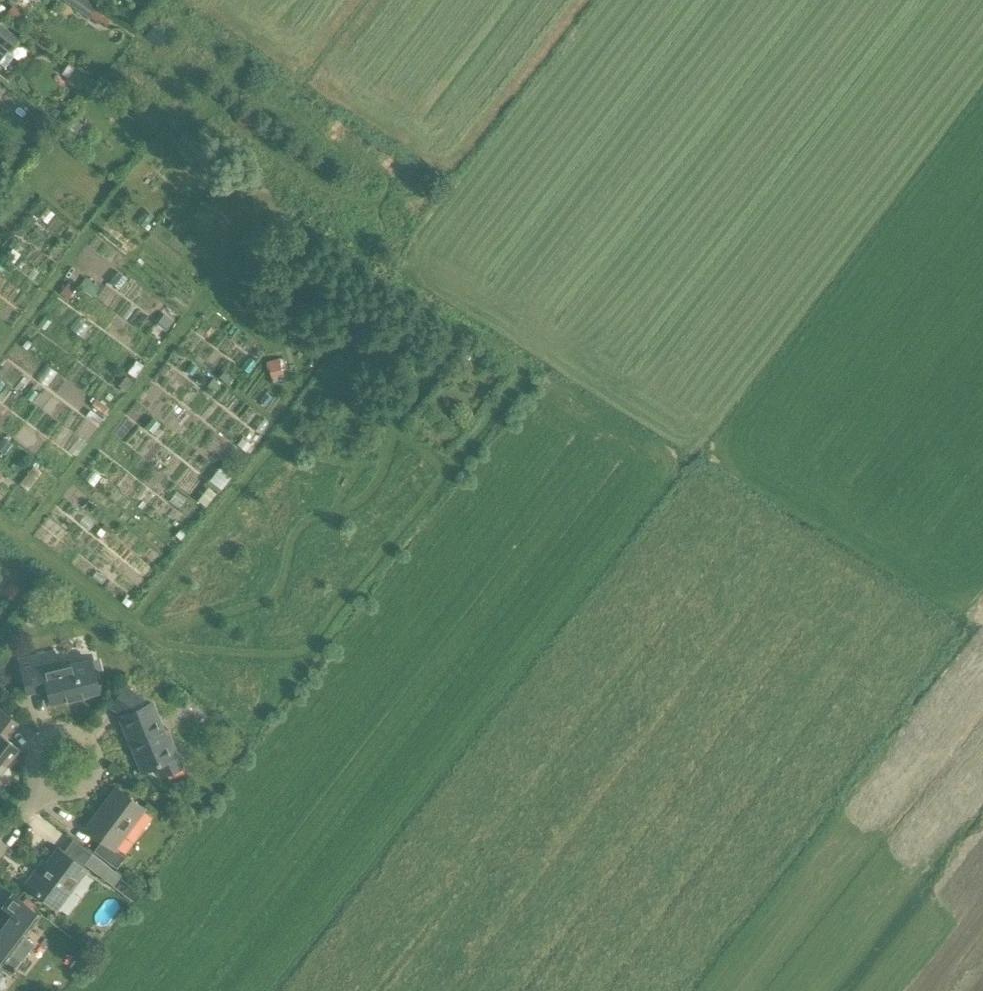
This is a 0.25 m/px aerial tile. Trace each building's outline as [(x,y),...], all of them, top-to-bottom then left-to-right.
[(87,0),(65,0),(88,17),(89,16),(96,21),(98,19),(105,24),(110,16),(87,0)] [(7,48),(9,50),(18,39),(0,25),(0,58),(7,48)] [(67,80),(82,91),(92,77),(76,67),(67,80)] [(237,120),(251,129),(258,120),(243,111),(237,120)] [(51,703),(99,692),(91,658),(59,665),(55,648),(17,657),(26,694),(47,689),(51,703)] [(169,732),(165,733),(152,702),(149,703),(126,685),(111,705),(123,714),(120,715),(142,770),(154,766),(159,778),(184,768),(169,732)] [(20,747),(8,738),(21,722),(0,706),(0,773),(20,747)] [(116,787),(87,826),(103,838),(95,849),(117,866),(126,855),(115,847),(144,808),(116,787)] [(56,905),(86,867),(59,847),(42,868),(39,866),(27,882),(56,905)] [(122,875),(92,851),(84,862),(114,885),(122,875)] [(10,974),(22,958),(13,951),(41,913),(12,892),(2,905),(11,912),(0,927),(0,971),(2,968),(10,974)]
